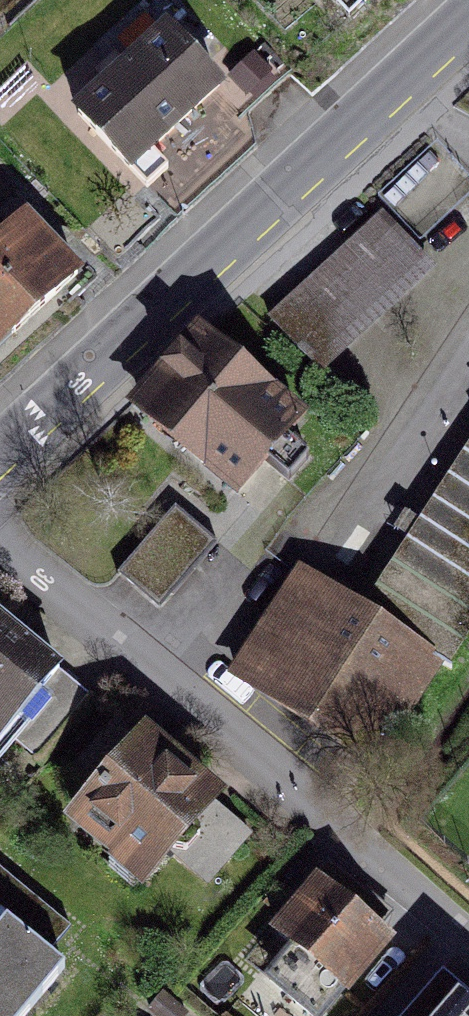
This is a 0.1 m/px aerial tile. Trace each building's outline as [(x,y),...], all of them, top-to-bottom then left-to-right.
[(143,6),(51,99),(144,190),(236,97),(143,6)] [(0,224),(0,354),(81,273),(16,208),(0,224)] [(425,262),(382,217),(272,319),(314,364),(425,262)] [(146,414),(236,492),(264,460),(289,482),(309,459),(283,438),(299,420),(198,333),(167,369),(177,378),(146,414)] [(367,614),(363,611),(360,615),(434,663),(442,668),(468,626),(468,457),(367,614)] [(218,545),(176,508),(119,574),(161,610),(218,545)] [(369,759),(434,663),(360,615),(322,590),(295,633),(272,618),(239,672),(369,759)] [(0,602),(0,781),(89,683),(0,602)] [(239,785),(153,707),(61,809),(147,887),(239,785)] [(375,899),(283,827),(222,902),(312,972),(375,899)] [(11,884),(0,897),(0,1015),(21,1015),(88,939),(11,884)] [(445,984),(418,1015),(468,1015),(468,1004),(445,984)]
